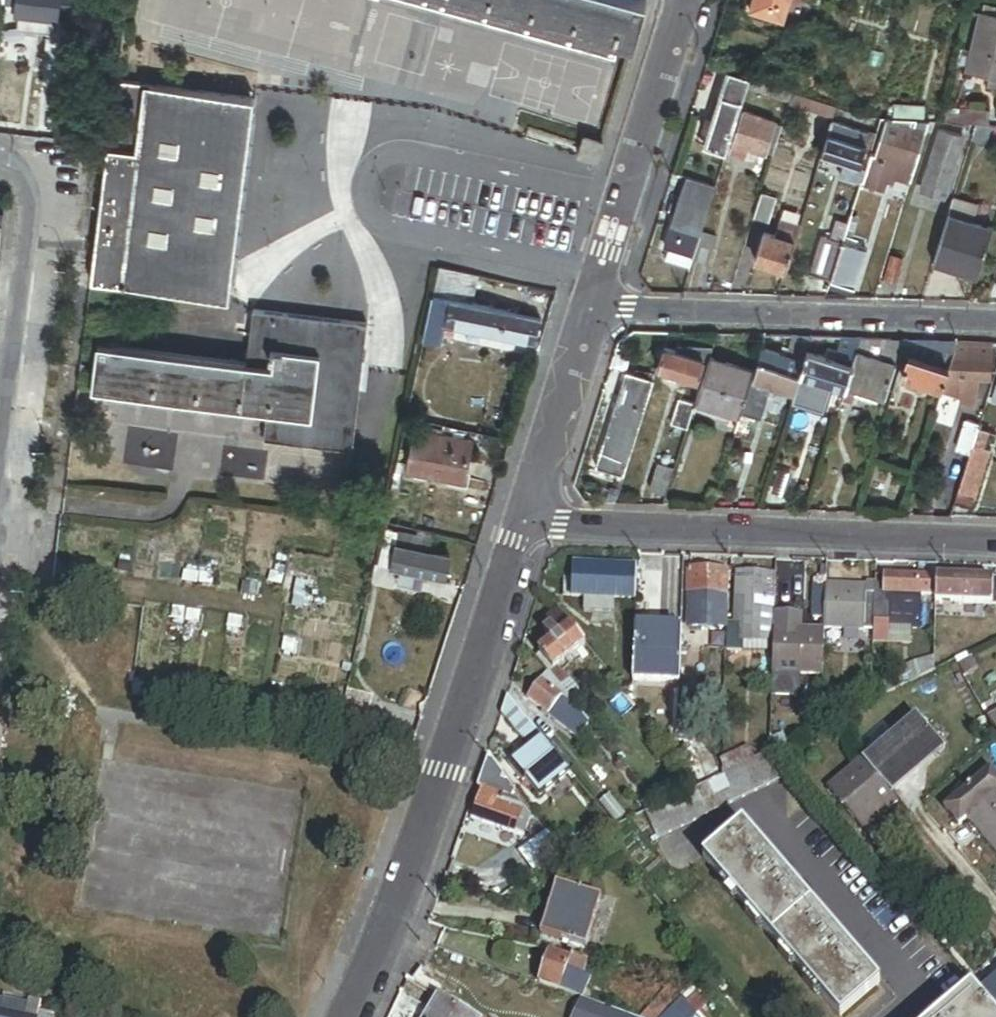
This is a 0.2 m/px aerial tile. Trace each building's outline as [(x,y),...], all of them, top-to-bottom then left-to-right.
[(5,10),(16,12),(57,17),(70,19),(72,0),(6,0),(5,10)] [(459,0),(395,0),(611,60),(615,43),(459,0)] [(615,43),(634,48),(646,4),(630,0),(459,0),(615,43)] [(749,10),(782,20),(788,0),(752,0),(749,10)] [(16,12),(14,25),(55,30),(57,17),(16,12)] [(977,14),(968,52),(964,67),(963,71),(984,76),(981,87),(995,90),(995,19),(977,14)] [(968,52),(956,49),(952,64),(964,67),(968,52)] [(746,91),(750,79),(729,72),(713,122),(705,119),(702,129),(710,132),(705,147),(721,152),(719,157),(724,159),(746,91)] [(790,105),(794,94),(750,79),(746,91),(790,105)] [(114,82),(90,285),(229,302),(254,99),(114,82)] [(836,109),(794,94),(790,105),(833,119),(836,109)] [(39,129),(62,131),(64,103),(42,101),(39,129)] [(975,126),(991,128),(992,112),(951,109),(949,124),(954,125),(975,126)] [(745,115),(735,145),(748,150),(758,153),(765,155),(775,125),(745,115)] [(832,123),(822,155),(844,162),(861,168),(872,136),(832,123)] [(943,124),(928,123),(924,136),(938,140),(941,132),(943,124)] [(944,124),(943,124),(941,132),(961,138),(964,128),(954,125),(949,124),(944,124)] [(773,158),(783,127),(775,125),(765,155),(773,158)] [(971,141),(975,126),(954,125),(964,128),(961,138),(971,141)] [(985,145),(991,128),(975,126),(971,141),(985,145)] [(875,156),(870,154),(861,181),(885,189),(890,173),(911,180),(922,142),(883,130),(875,156)] [(953,164),(961,138),(941,132),(938,140),(922,193),(942,200),(947,183),(952,184),(958,165),(953,164)] [(748,150),(735,145),(732,154),(745,158),(748,150)] [(755,161),(758,153),(748,150),(745,158),(755,161)] [(861,168),(844,162),(839,178),(856,184),(861,168)] [(701,235),(716,188),(687,179),(664,248),(669,250),(693,258),(701,235)] [(775,200),(762,195),(754,221),(768,225),(775,200)] [(974,208),(953,201),(936,256),(958,263),(956,271),(977,278),(993,228),(970,220),(974,208)] [(795,244),(800,226),(780,220),(774,237),(795,244)] [(831,281),(842,244),(847,226),(835,223),(830,240),(821,238),(809,275),(831,281)] [(786,272),(795,244),(774,237),(764,234),(755,263),(786,272)] [(715,239),(701,235),(693,258),(693,260),(707,265),(715,239)] [(866,251),(842,244),(831,281),(855,289),(866,251)] [(693,260),(693,258),(669,250),(665,262),(689,270),(693,260)] [(958,263),(936,256),(933,264),(956,271),(958,263)] [(902,260),(890,257),(882,281),(894,285),(902,260)] [(439,272),(433,301),(448,304),(473,310),(478,280),(439,272)] [(448,304),(433,301),(431,301),(427,323),(433,324),(444,326),(448,304)] [(487,312),(473,310),(448,304),(444,326),(482,334),(487,312)] [(352,454),(367,325),(252,312),(246,366),(95,348),(90,395),(266,416),(263,444),(352,454)] [(538,323),(487,312),(482,334),(534,345),(538,323)] [(813,338),(792,337),(786,357),(797,360),(800,349),(809,352),(813,338)] [(808,353),(796,392),(793,403),(824,413),(833,383),(847,388),(857,354),(862,340),(842,339),(838,353),(830,350),(827,359),(808,353)] [(909,341),(862,340),(857,354),(901,368),(905,356),(909,341)] [(934,342),(909,341),(905,356),(910,357),(926,363),(934,342)] [(958,343),(934,342),(926,363),(949,370),(958,343)] [(991,344),(958,343),(949,370),(942,392),(962,398),(963,396),(977,401),(979,377),(991,377),(991,344)] [(657,369),(697,382),(704,360),(678,352),(664,347),(657,369)] [(704,360),(709,362),(711,357),(713,348),(679,348),(678,352),(704,360)] [(773,385),(796,392),(808,353),(809,352),(800,349),(797,360),(786,357),(762,349),(759,361),(779,367),(773,385)] [(857,354),(847,388),(843,399),(853,402),(854,398),(856,391),(886,400),(891,401),(901,368),(857,354)] [(711,357),(709,362),(697,403),(740,416),(741,415),(751,380),(754,370),(711,357)] [(942,392),(949,370),(926,363),(910,357),(903,379),(942,392)] [(773,387),(773,385),(779,367),(759,361),(753,381),(773,387)] [(654,382),(627,374),(597,470),(625,479),(654,382)] [(753,381),(751,380),(741,415),(762,422),(773,387),(753,381)] [(884,407),(886,400),(856,391),(854,398),(884,407)] [(976,408),(977,401),(963,396),(962,398),(961,403),(976,408)] [(695,407),(679,402),(672,427),(687,432),(695,407)] [(463,487),(470,445),(413,434),(406,477),(463,487)] [(956,453),(970,457),(976,438),(962,434),(956,453)] [(987,438),(977,435),(976,438),(970,457),(959,495),(976,500),(990,453),(983,451),(987,438)] [(673,470),(658,465),(650,490),(665,495),(673,470)] [(430,537),(397,530),(394,545),(384,543),(379,567),(443,581),(448,556),(427,551),(430,537)] [(637,602),(638,570),(574,567),(574,581),(564,580),(563,599),(586,600),(615,601),(637,602)] [(705,630),(729,631),(729,625),(730,597),(728,597),(729,574),(689,572),(688,595),(706,596),(705,630)] [(729,631),(728,653),(744,654),(745,643),(769,644),(771,601),(776,601),(777,576),(742,575),(739,625),(729,625),(729,631)] [(877,589),(876,624),(885,625),(885,617),(885,606),(885,597),(921,599),(937,599),(937,582),(877,580),(877,589)] [(937,599),(937,604),(993,606),(994,584),(937,582),(937,599)] [(826,623),(825,630),(866,632),(866,624),(867,589),(827,587),(827,590),(826,623)] [(826,623),(827,590),(813,589),(812,622),(826,623)] [(866,624),(876,624),(877,589),(867,589),(866,624)] [(921,608),(921,599),(885,597),(885,606),(903,607),(921,608)] [(615,601),(586,600),(585,615),(614,617),(615,601)] [(903,618),(903,607),(885,606),(885,617),(903,618)] [(573,631),(560,615),(548,625),(553,630),(545,636),(553,646),(573,631)] [(636,630),(635,683),(681,685),(683,632),(636,630)] [(774,644),(773,676),(823,678),(825,633),(775,630),(774,644)] [(586,647),(573,631),(553,646),(540,656),(554,673),(586,647)] [(540,656),(536,659),(548,674),(550,677),(554,673),(540,656)] [(935,673),(935,657),(909,670),(911,675),(914,682),(935,673)] [(872,704),(871,705),(934,674),(935,673),(914,682),(911,675),(889,686),(891,690),(872,700),(872,704)] [(579,743),(591,727),(575,707),(568,698),(557,685),(550,677),(548,674),(529,701),(550,717),(548,720),(579,743)] [(557,685),(568,698),(577,691),(565,678),(557,685)] [(577,691),(568,698),(575,707),(584,700),(577,691)] [(373,698),(347,692),(341,720),(366,724),(373,698)] [(862,692),(852,696),(859,711),(869,706),(862,692)] [(541,800),(572,776),(508,698),(502,718),(531,753),(510,770),(524,787),(528,783),(541,800)] [(836,702),(823,701),(822,714),(836,714),(836,702)] [(985,720),(995,740),(995,713),(985,720)] [(907,715),(856,761),(883,793),(935,747),(907,715)] [(724,764),(723,778),(768,756),(770,754),(771,740),(724,764)] [(786,778),(768,756),(723,778),(644,816),(657,840),(786,778)] [(517,793),(489,758),(478,791),(482,793),(472,823),(524,840),(531,820),(518,804),(513,802),(517,793)] [(876,812),(890,800),(883,793),(856,761),(854,759),(822,785),(822,786),(854,823),(873,808),(876,812)] [(986,769),(940,810),(954,827),(962,820),(995,859),(995,796),(993,793),(995,790),(995,780),(986,769)] [(609,796),(599,805),(615,825),(625,817),(609,796)] [(740,826),(701,859),(836,1016),(841,1016),(877,986),(740,826)] [(563,856),(557,848),(548,836),(521,856),(536,876),(563,856)] [(557,848),(563,856),(579,849),(574,840),(557,848)] [(601,902),(555,888),(539,937),(585,952),(601,902)] [(587,962),(550,955),(538,986),(559,993),(558,994),(581,1003),(589,981),(581,978),(587,962)] [(421,970),(414,981),(437,996),(444,984),(421,970)] [(973,997),(990,1016),(995,1016),(995,978),(973,997)] [(437,996),(439,996),(448,1002),(455,991),(444,984),(437,996)] [(677,1000),(691,1015),(692,1016),(704,1016),(701,1014),(707,1009),(688,988),(677,1000)] [(677,1000),(665,990),(643,1016),(662,1016),(677,1000)] [(969,992),(940,1016),(990,1016),(973,997),(969,992)] [(448,1002),(439,996),(426,1016),(473,1016),(448,1002)] [(677,1000),(662,1016),(689,1016),(691,1015),(677,1000)] [(0,1016),(49,1016),(39,1014),(41,1006),(28,1002),(27,1010),(4,1004),(1,1016),(0,1016)] [(580,1005),(574,1016),(614,1016),(580,1005)]
